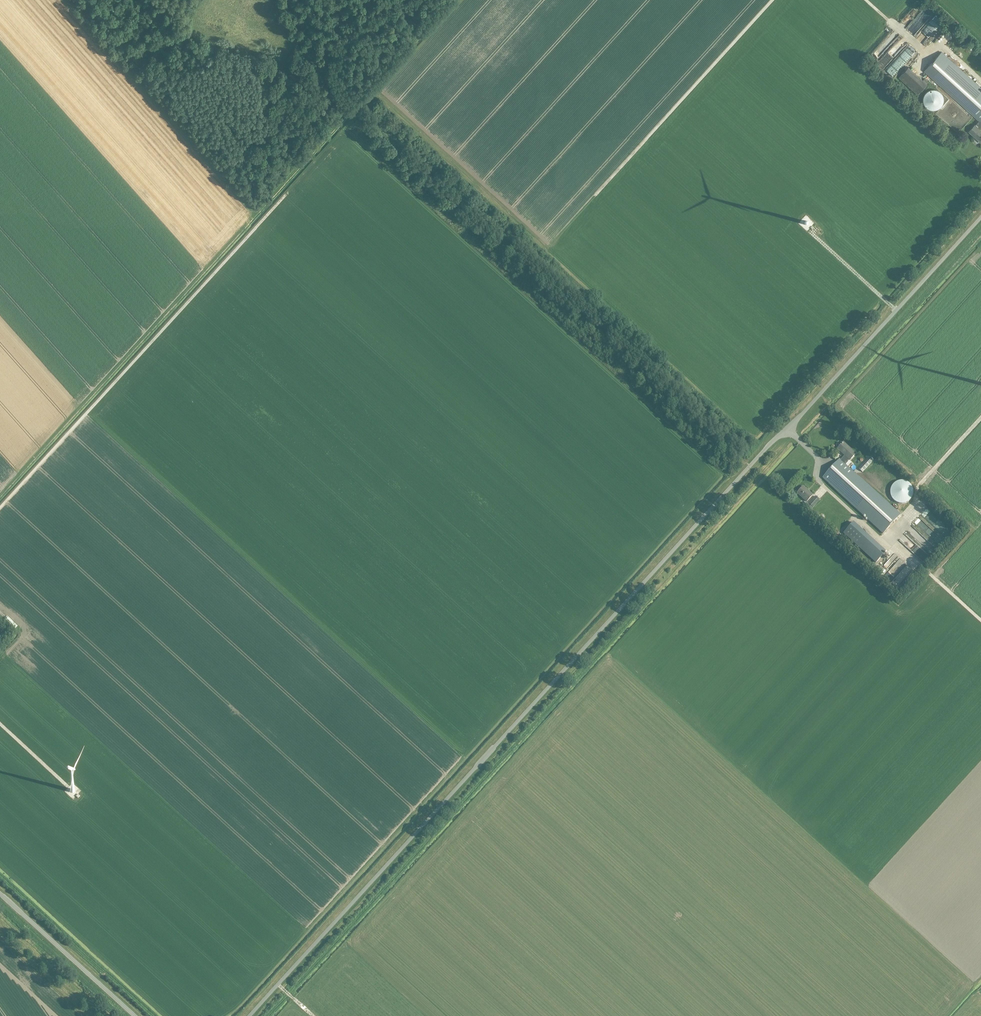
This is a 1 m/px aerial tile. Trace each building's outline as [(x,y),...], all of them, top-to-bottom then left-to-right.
[(921,12),(927,17),(932,12),(927,7),(921,12)] [(923,43),(926,46),(928,44),(929,44),(938,35),(935,32),(923,43)] [(897,59),(904,51),(903,50),(889,66),(895,72),(900,67),(897,64),(900,61),(897,59)] [(979,121),(980,122),(980,88),(942,53),(925,71),(979,121)] [(927,83),(909,67),(899,78),(917,94),(927,83)] [(929,91),(928,91),(927,92),(926,93),(925,94),(924,96),(924,97),(924,99),(924,101),(924,102),(924,104),(925,106),(926,107),(928,108),(929,109),(930,109),(933,110),(935,110),(936,110),(938,109),(940,108),(941,106),(942,105),(943,103),(944,101),(944,99),(943,97),(942,95),(941,94),(940,92),(938,91),(936,90),(934,90),(933,90),(931,90),(929,91)] [(980,128),(980,122),(979,121),(975,125),(969,132),(980,143),(980,130),(980,129),(980,128)] [(845,456),(841,461),(846,465),(850,460),(856,454),(844,443),(838,449),(845,456)] [(834,448),(825,452),(828,458),(837,454),(834,448)] [(860,472),(873,460),(871,458),(858,470),(860,472)] [(883,533),(900,515),(900,514),(846,465),(841,461),(840,459),(823,478),(883,533)] [(905,481),(904,481),(902,481),(900,481),(898,481),(897,482),(895,483),(894,484),(893,486),(892,487),(891,489),(891,490),(890,492),(891,494),(891,496),(892,497),(893,499),(894,500),(895,502),(897,503),(898,503),(900,504),(902,504),(904,504),(905,503),(907,503),(909,502),(910,500),(911,499),(912,497),(913,496),(913,494),(913,492),(913,490),(913,489),(912,487),(911,485),(910,484),(909,483),(907,482),(905,481)] [(807,502),(813,495),(803,486),(797,493),(807,502)] [(809,504),(813,507),(819,500),(816,496),(809,504)] [(928,520),(932,515),(926,509),(921,513),(928,520)] [(915,521),(926,531),(929,528),(918,517),(915,521)] [(928,522),(942,536),(947,531),(933,517),(928,522)] [(903,533),(899,537),(907,545),(911,541),(903,533)] [(894,553),(885,563),(889,566),(895,559),(897,560),(899,557),(894,553)] [(899,559),(885,575),(888,578),(903,562),(899,559)] [(905,565),(891,581),(897,587),(911,570),(905,565)]
